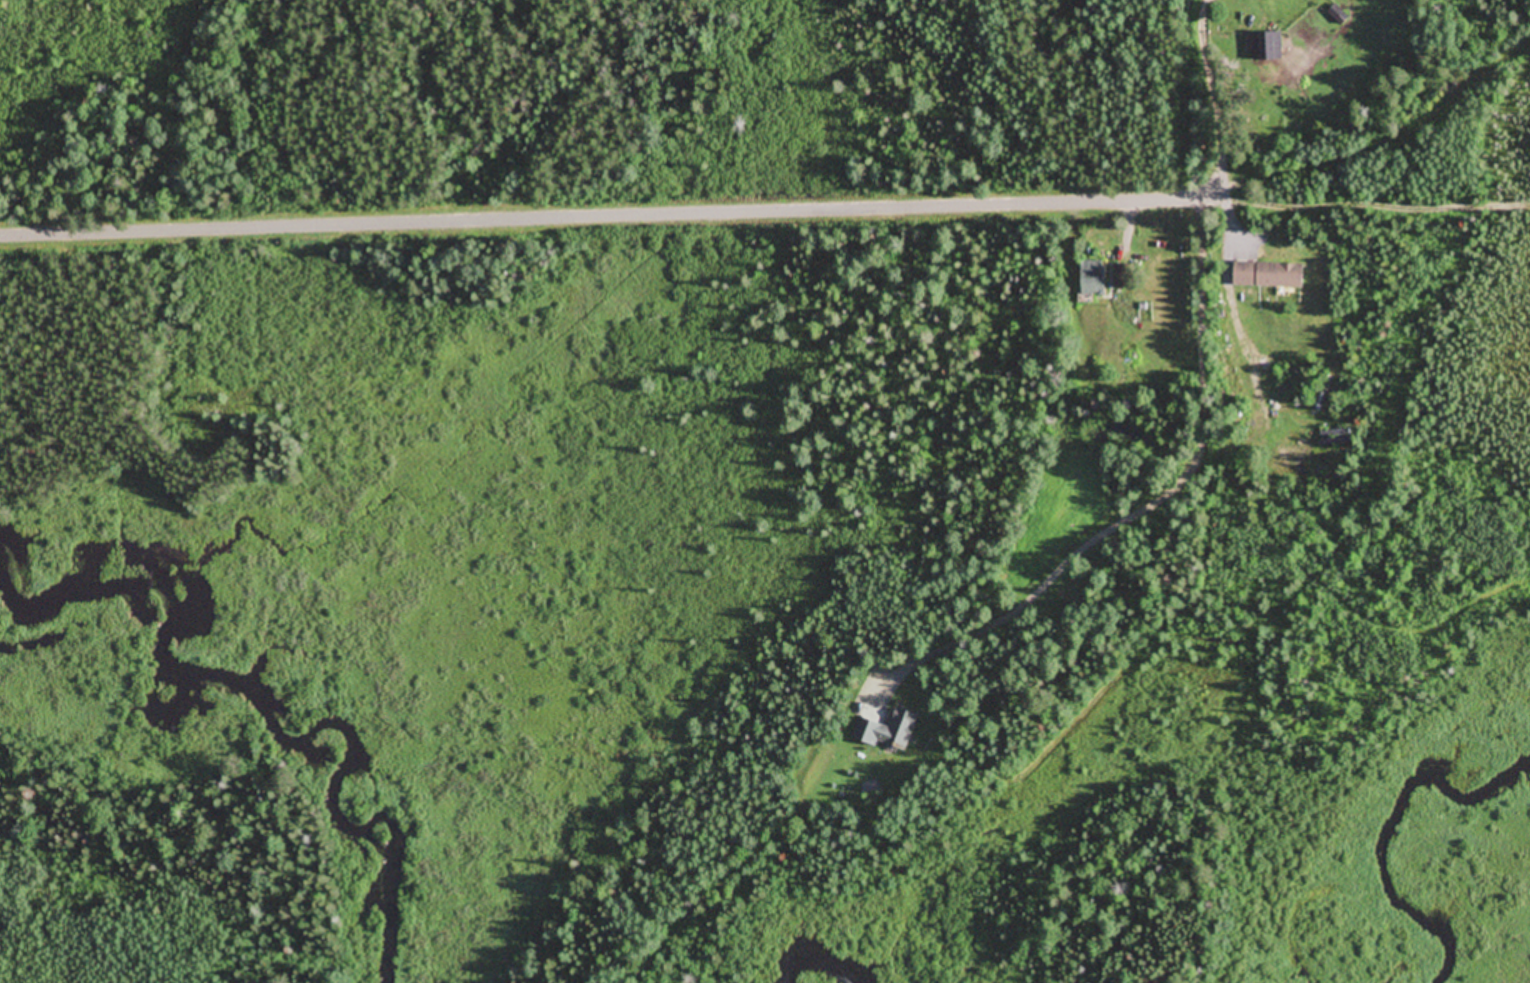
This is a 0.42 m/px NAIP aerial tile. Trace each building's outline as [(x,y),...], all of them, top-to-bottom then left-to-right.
[(1265,34),(1265,61),(1285,61),(1285,34),(1265,34)] [(1084,296),(1108,296),(1108,263),(1084,263),(1084,296)] [(1307,289),(1307,265),(1236,264),(1235,288),(1307,289)] [(907,755),(921,716),(898,709),(892,729),(861,718),(854,736),(907,755)]
